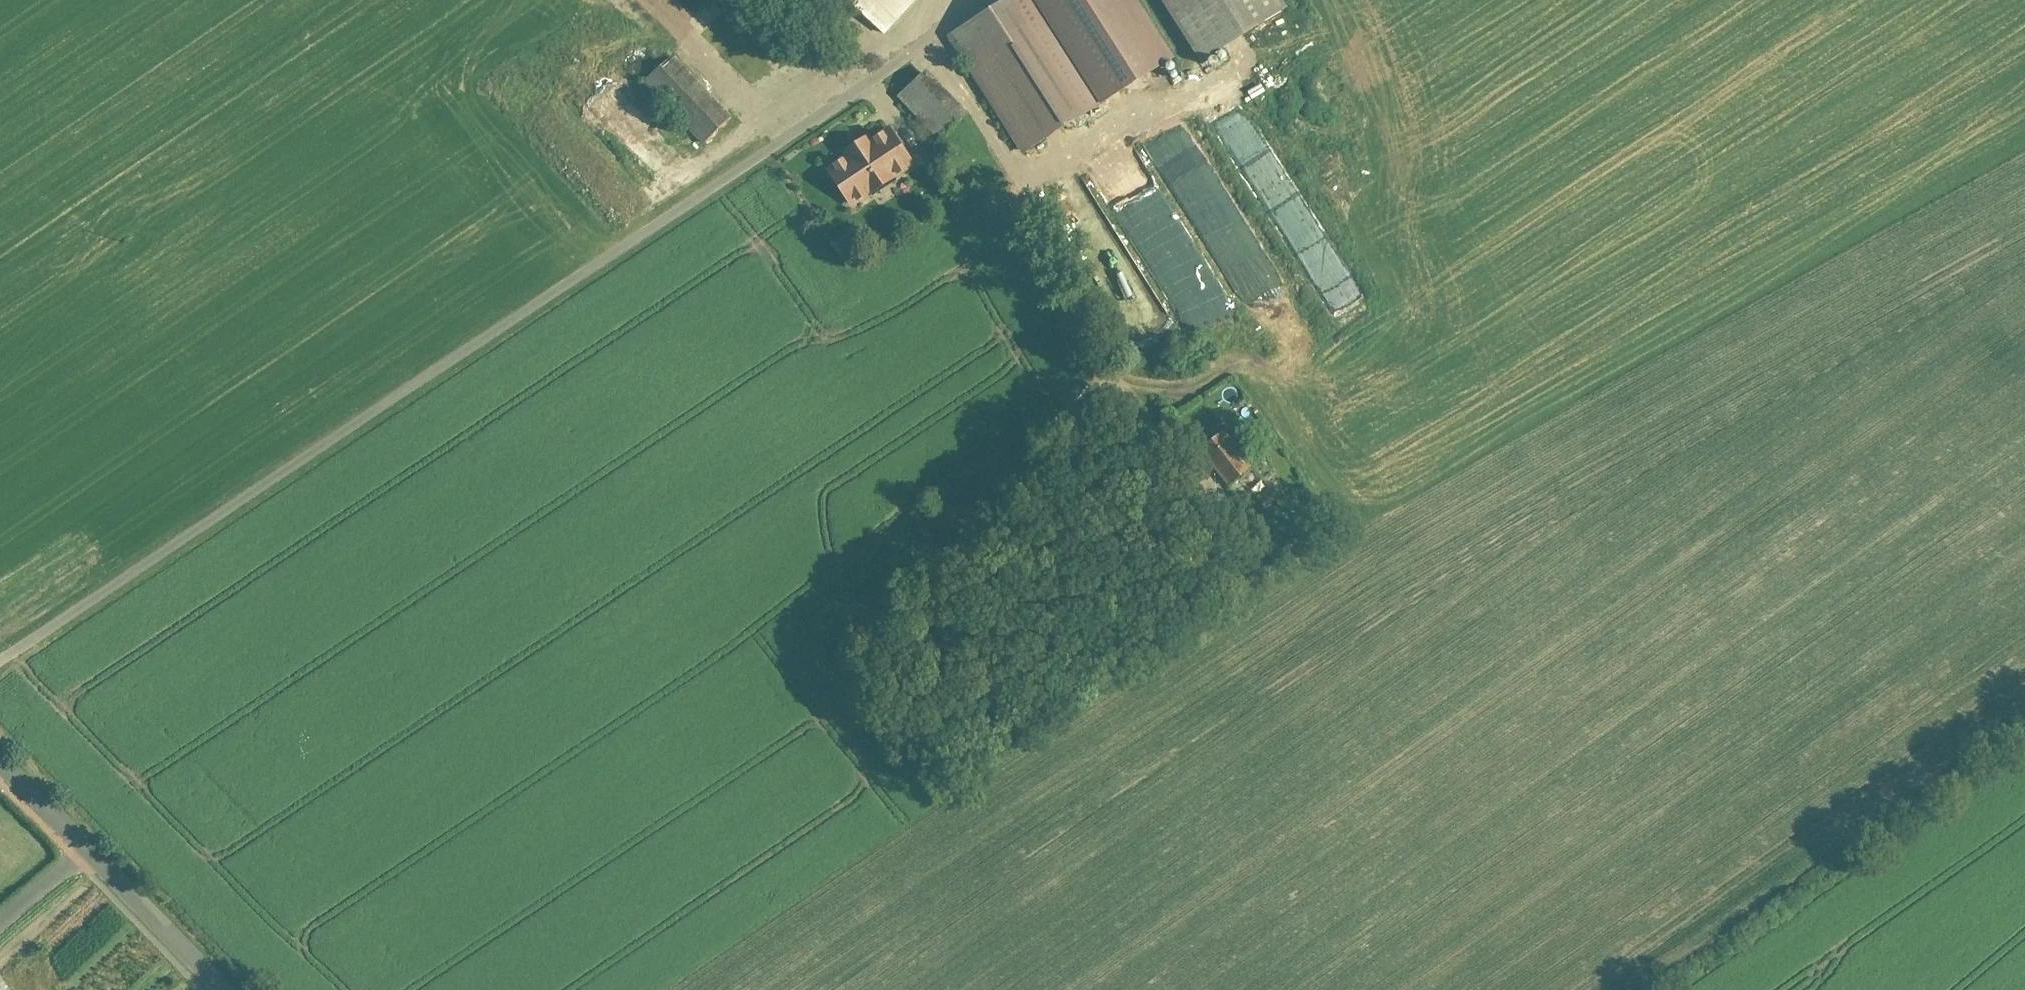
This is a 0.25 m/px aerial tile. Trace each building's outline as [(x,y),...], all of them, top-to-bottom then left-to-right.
[(891,33),(921,0),(853,0),(891,33)] [(953,42),(1022,150),(1180,49),(1148,0),(1020,0),(953,42)] [(1205,62),(1296,8),(1291,0),(1168,0),(1205,62)] [(680,59),(647,88),(697,144),(730,115),(680,59)] [(925,76),(899,100),(939,142),(965,117),(925,76)] [(831,170),(856,210),(924,168),(899,128),(831,170)] [(1227,440),(1203,458),(1230,493),(1254,475),(1227,440)]
